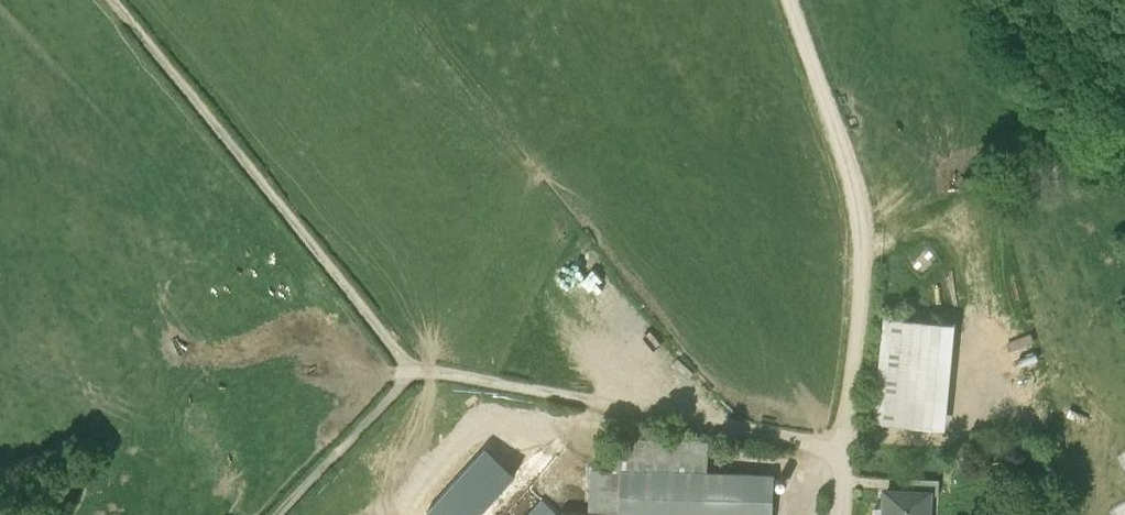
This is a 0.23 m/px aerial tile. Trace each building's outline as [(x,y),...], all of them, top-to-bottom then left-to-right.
[(889,316),(879,420),(953,427),(963,322),(889,316)] [(657,512),(777,514),(786,514),(787,468),(719,467),(720,434),(621,432),(620,464),(603,464),(602,507),(568,506),(556,495),(538,514),(657,514),(657,512)] [(895,514),(938,514),(939,486),(896,484),(895,514)]
